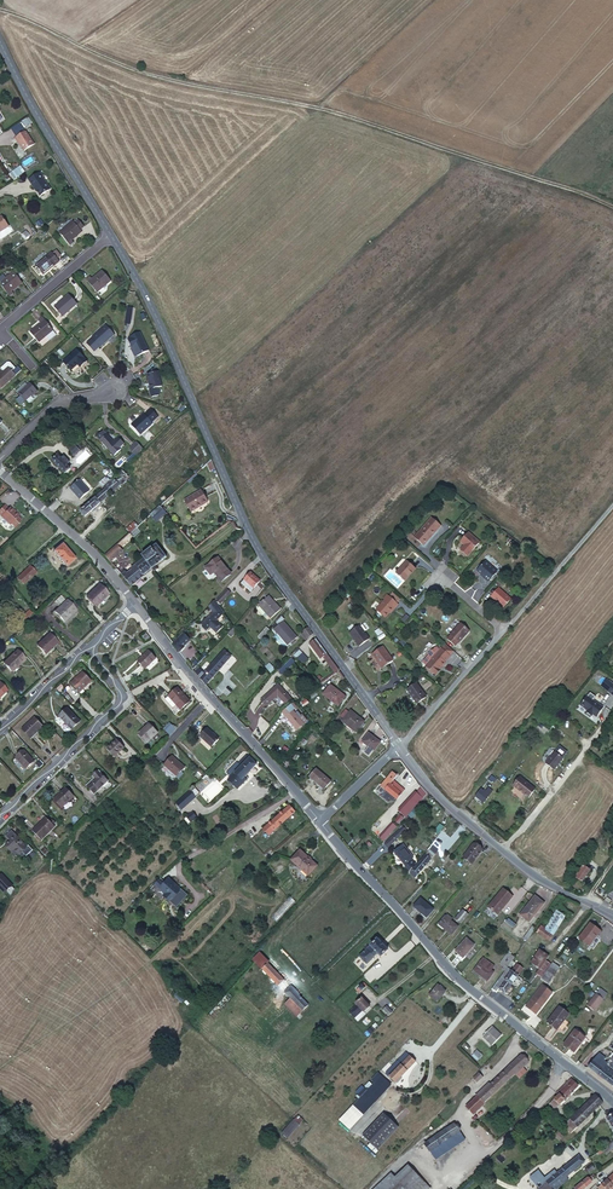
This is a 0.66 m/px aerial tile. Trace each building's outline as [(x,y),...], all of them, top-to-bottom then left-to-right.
[(35,144),(27,131),(16,138),(19,142),(20,141),(26,150),(35,144)] [(9,172),(13,179),(25,172),(21,165),(9,172)] [(41,173),(30,180),(36,189),(37,188),(42,196),(52,189),(41,173)] [(0,221),(0,235),(1,236),(11,229),(4,219),(0,221)] [(73,223),(59,235),(70,248),(74,244),(71,240),(77,236),(79,237),(83,234),(81,232),(84,229),(79,222),(75,225),(73,223)] [(35,268),(42,276),(54,266),(58,262),(51,254),(35,268)] [(90,279),(86,281),(97,295),(111,283),(102,272),(98,276),(99,278),(94,282),(90,279)] [(9,298),(13,295),(10,291),(16,286),(18,288),(22,285),(12,273),(0,282),(0,287),(9,298)] [(68,297),(54,309),(62,319),(76,307),(68,297)] [(32,332),(28,335),(37,345),(51,333),(41,321),(37,324),(40,327),(33,332),(32,332)] [(106,328),(88,343),(96,352),(100,349),(101,350),(115,338),(106,328)] [(149,354),(140,335),(127,341),(131,351),(135,350),(139,359),(149,354)] [(133,361),(139,359),(135,350),(131,351),(129,352),(133,361)] [(77,353),(64,365),(71,372),(77,366),(82,371),(88,364),(77,353)] [(0,389),(15,376),(8,368),(1,375),(0,374),(0,389)] [(29,375),(21,383),(23,386),(32,378),(29,375)] [(159,377),(147,380),(153,396),(164,393),(159,377)] [(35,381),(21,392),(27,399),(35,393),(36,394),(40,389),(35,381)] [(143,414),(131,425),(139,436),(153,424),(152,423),(157,419),(150,410),(144,415),(143,414)] [(106,433),(99,438),(112,455),(119,449),(118,447),(123,442),(117,435),(111,439),(106,433)] [(76,439),(69,444),(76,452),(83,446),(76,439)] [(128,449),(134,456),(140,451),(142,449),(136,443),(128,449)] [(58,451),(52,457),(70,478),(72,476),(67,470),(70,466),(67,461),(70,459),(64,452),(61,455),(58,451)] [(187,466),(195,475),(204,466),(197,457),(187,466)] [(100,491),(77,511),(82,517),(127,477),(123,472),(124,471),(121,468),(113,475),(107,481),(102,485),(104,487),(100,491)] [(102,485),(107,481),(104,478),(95,485),(100,491),(104,487),(102,485)] [(79,479),(69,487),(78,498),(87,490),(79,479)] [(200,493),(184,504),(191,514),(207,503),(200,493)] [(10,524),(11,523),(14,527),(21,520),(18,516),(19,516),(10,506),(9,507),(6,503),(0,508),(0,513),(10,524)] [(159,507),(153,513),(156,518),(162,512),(159,507)] [(442,525),(433,517),(416,536),(425,544),(442,525)] [(126,527),(117,534),(122,540),(129,534),(131,532),(126,527)] [(131,532),(129,534),(133,538),(133,539),(141,533),(136,528),(131,532)] [(133,538),(129,534),(122,540),(104,557),(109,563),(122,551),(120,549),(131,539),(133,538)] [(472,552),(459,541),(451,550),(458,556),(454,560),(460,565),(464,561),(472,552)] [(61,546),(53,554),(66,568),(75,560),(61,546)] [(123,570),(118,574),(129,587),(165,558),(155,546),(141,557),(144,561),(139,566),(138,565),(130,570),(131,571),(127,574),(123,570)] [(115,560),(122,568),(131,561),(124,552),(115,560)] [(233,575),(219,556),(204,568),(211,577),(215,573),(223,583),(233,575)] [(416,569),(408,561),(397,573),(405,581),(416,569)] [(497,571),(485,561),(478,570),(485,577),(484,578),(489,582),(497,571)] [(10,584),(15,590),(27,579),(35,572),(30,567),(22,573),(10,584)] [(252,575),(244,581),(252,591),(260,585),(252,575)] [(98,587),(85,599),(93,608),(106,595),(98,587)] [(512,597),(500,587),(493,596),(504,605),(512,597)] [(393,592),(390,596),(398,602),(401,599),(393,592)] [(398,604),(387,594),(384,598),(380,602),(381,603),(376,609),(385,616),(394,607),(395,608),(398,604)] [(224,595),(215,603),(218,606),(227,598),(224,595)] [(279,613),(267,599),(258,608),(270,622),(279,613)] [(65,602),(53,613),(63,623),(74,611),(65,602)] [(212,602),(204,610),(209,617),(204,621),(206,623),(201,628),(207,633),(211,629),(216,635),(222,629),(216,623),(223,615),(212,602)] [(27,609),(19,617),(22,621),(31,613),(27,609)] [(470,630),(461,622),(451,633),(452,634),(459,640),(460,641),(470,630)] [(283,624),(272,633),(279,641),(285,648),(285,649),(289,646),(292,643),(296,640),(283,624)] [(363,624),(353,632),(363,644),(373,636),(363,624)] [(313,636),(307,629),(302,633),(308,640),(313,636)] [(183,630),(171,641),(177,649),(181,645),(189,637),(183,630)] [(260,643),(269,633),(266,630),(257,639),(260,643)] [(459,640),(452,634),(448,638),(455,645),(459,640)] [(47,635),(35,645),(43,654),(55,643),(47,635)] [(341,672),(316,640),(309,645),(321,660),(323,658),(337,675),(341,672)] [(285,648),(279,641),(275,644),(281,651),(285,648)] [(447,644),(443,649),(451,656),(455,651),(447,644)] [(451,656),(441,648),(441,649),(437,645),(436,646),(433,648),(432,648),(428,652),(428,654),(432,658),(433,659),(427,665),(427,666),(436,675),(448,662),(447,661),(451,656)] [(385,646),(375,654),(385,667),(395,660),(385,646)] [(299,649),(293,655),(302,664),(308,658),(299,649)] [(15,652),(2,664),(8,671),(17,663),(19,664),(23,661),(15,652)] [(146,652),(136,661),(142,669),(153,659),(146,652)] [(205,684),(229,659),(222,653),(214,662),(204,672),(199,666),(194,671),(198,676),(205,684)] [(423,661),(427,665),(433,659),(432,658),(428,654),(423,659),(423,661)] [(270,663),(266,666),(271,673),(275,669),(270,663)] [(420,667),(415,671),(420,676),(425,673),(420,667)] [(81,672),(69,684),(77,693),(89,681),(81,672)] [(330,684),(323,693),(337,704),(344,695),(330,684)] [(285,691),(280,685),(269,697),(273,702),(279,698),(286,705),(291,700),(284,692),(285,691)] [(429,699),(420,685),(411,691),(420,704),(429,699)] [(177,686),(166,695),(178,710),(189,701),(177,686)] [(589,692),(582,701),(589,706),(588,708),(593,712),(594,710),(598,713),(605,704),(589,692)] [(289,705),(282,712),(297,730),(304,723),(289,705)] [(65,709),(58,716),(70,729),(77,722),(65,709)] [(351,709),(343,719),(357,730),(365,720),(351,709)] [(32,718),(20,729),(29,738),(40,728),(32,718)] [(170,735),(176,728),(169,722),(163,729),(170,735)] [(146,725),(135,735),(143,744),(154,733),(146,725)] [(205,729),(197,737),(209,748),(217,740),(205,729)] [(369,731),(364,740),(375,747),(381,739),(369,731)] [(106,750),(112,757),(122,748),(115,741),(106,750)] [(564,754),(555,747),(546,759),(555,765),(564,754)] [(21,751),(14,758),(24,769),(31,763),(21,751)] [(170,751),(161,759),(173,771),(182,763),(170,751)] [(243,762),(227,776),(237,788),(247,778),(244,775),(256,764),(246,754),(243,757),(242,755),(239,758),(243,762)] [(38,770),(43,766),(35,757),(32,760),(36,763),(34,765),(38,770)] [(495,780),(500,774),(496,770),(490,777),(495,780)] [(86,786),(94,794),(107,782),(97,771),(92,776),(94,779),(86,786)] [(330,782),(316,771),(310,778),(324,790),(330,782)] [(396,800),(405,791),(393,780),(398,776),(393,772),(381,785),(396,800)] [(533,790),(520,779),(513,787),(526,799),(533,790)] [(495,787),(491,784),(488,788),(484,785),(478,792),(486,798),(495,787)] [(175,798),(180,803),(194,790),(188,785),(175,798)] [(423,785),(419,789),(425,795),(429,791),(423,785)] [(65,788),(53,800),(60,807),(72,796),(65,788)] [(404,804),(411,811),(425,795),(419,789),(404,804)] [(190,800),(181,807),(189,816),(198,808),(190,800)] [(255,835),(262,842),(293,814),(287,806),(255,835)] [(399,814),(394,821),(399,824),(404,818),(399,814)] [(44,819),(31,831),(39,840),(52,827),(44,819)] [(392,822),(385,829),(390,834),(397,827),(392,822)] [(404,825),(386,842),(389,846),(407,830),(404,825)] [(14,837),(7,844),(13,850),(18,855),(25,849),(14,837)] [(406,843),(395,850),(411,870),(415,864),(412,859),(416,856),(406,843)] [(13,850),(7,844),(4,846),(10,853),(13,850)] [(474,845),(463,858),(471,865),(482,851),(474,845)] [(300,850),(291,860),(308,875),(317,865),(300,850)] [(432,850),(411,872),(416,876),(437,854),(432,850)] [(590,871),(580,863),(575,870),(578,873),(575,877),(582,882),(590,871)] [(13,885),(1,873),(0,874),(0,889),(5,894),(13,885)] [(173,887),(163,875),(153,884),(159,890),(157,892),(161,897),(173,887)] [(455,885),(448,878),(444,882),(452,888),(455,885)] [(503,889),(488,907),(497,915),(513,897),(503,889)] [(534,897),(524,910),(533,917),(542,904),(534,897)] [(421,898),(414,906),(425,916),(432,908),(421,898)] [(462,910),(454,919),(460,923),(468,915),(462,910)] [(537,932),(550,942),(565,921),(568,923),(569,922),(571,923),(573,919),(559,910),(556,915),(545,931),(540,927),(537,932)] [(540,927),(545,931),(556,915),(549,910),(538,926),(540,927)] [(444,915),(437,923),(442,928),(449,934),(456,926),(444,915)] [(589,924),(576,940),(588,949),(593,941),(595,942),(601,934),(589,924)] [(388,950),(376,937),(367,946),(366,945),(362,948),(364,950),(359,954),(367,962),(377,952),(381,956),(388,950)] [(466,938),(456,950),(463,957),(473,944),(466,938)] [(251,957),(253,958),(261,966),(267,961),(267,960),(257,951),(251,957)] [(541,969),(538,973),(543,978),(550,968),(546,965),(551,958),(543,952),(533,964),(541,969)] [(495,964),(486,956),(475,970),(488,980),(495,972),(492,969),(495,964)] [(505,964),(509,967),(514,960),(511,957),(505,964)] [(267,961),(261,966),(281,986),(286,981),(267,961)] [(512,971),(508,968),(492,989),(497,992),(500,989),(506,993),(524,969),(517,964),(512,971)] [(554,964),(546,975),(553,980),(561,969),(554,964)] [(366,978),(370,982),(377,976),(374,972),(366,978)] [(546,975),(543,979),(551,984),(553,981),(553,980),(546,975)] [(356,988),(359,992),(367,985),(363,982),(356,988)] [(526,1006),(536,1013),(553,992),(543,984),(526,1006)] [(307,1002),(291,985),(285,990),(289,994),(282,1000),(295,1013),(307,1002)] [(446,992),(437,985),(428,996),(437,1004),(446,992)] [(601,1001),(594,996),(585,1008),(592,1013),(601,1001)] [(369,1005),(361,997),(355,1002),(356,1004),(349,1010),(355,1015),(361,1010),(362,1011),(369,1005)] [(219,1003),(210,1013),(215,1018),(224,1008),(219,1003)] [(389,1013),(393,1009),(387,1003),(383,1007),(389,1013)] [(559,1005),(547,1021),(557,1028),(569,1013),(559,1005)] [(445,1016),(441,1022),(447,1027),(451,1021),(445,1016)] [(492,1027),(483,1037),(492,1045),(501,1036),(492,1027)] [(575,1028),(563,1044),(575,1054),(580,1046),(577,1044),(584,1035),(575,1028)] [(405,1051),(383,1073),(393,1082),(414,1061),(405,1051)] [(591,1068),(598,1073),(605,1079),(612,1086),(612,1060),(605,1053),(591,1068)] [(464,1106),(471,1114),(503,1084),(513,1074),(517,1077),(525,1070),(522,1065),(527,1061),(520,1054),(489,1083),(488,1082),(481,1088),(482,1090),(464,1106)] [(477,1072),(471,1077),(475,1081),(481,1076),(477,1072)] [(548,1105),(554,1111),(565,1100),(578,1087),(571,1079),(554,1095),(557,1097),(548,1105)] [(383,1083),(377,1088),(381,1091),(386,1086),(383,1083)] [(354,1098),(348,1103),(359,1113),(375,1097),(371,1094),(362,1084),(354,1092),(358,1095),(354,1098)] [(377,1088),(371,1094),(375,1097),(381,1091),(377,1088)] [(576,1124),(577,1125),(598,1106),(601,1108),(604,1105),(595,1095),(570,1118),(576,1124)] [(392,1097),(371,1120),(386,1134),(407,1111),(392,1097)] [(357,1111),(348,1103),(345,1107),(353,1115),(357,1111)] [(612,1129),(612,1115),(610,1111),(608,1111),(607,1112),(606,1112),(606,1113),(605,1114),(604,1116),(612,1129)] [(570,1118),(567,1122),(574,1132),(579,1128),(577,1125),(576,1124),(570,1118)] [(282,1133),(288,1138),(300,1125),(294,1119),(282,1133)] [(428,1152),(422,1144),(416,1148),(427,1164),(465,1140),(454,1124),(440,1132),(446,1140),(428,1152)] [(440,1132),(422,1144),(428,1152),(446,1140),(440,1132)] [(605,1146),(608,1152),(612,1148),(612,1140),(605,1146)] [(573,1156),(579,1163),(582,1161),(576,1154),(573,1156)] [(573,1156),(553,1172),(551,1169),(541,1177),(536,1171),(533,1173),(533,1172),(528,1176),(534,1183),(536,1181),(539,1184),(533,1188),(534,1188),(553,1188),(565,1179),(563,1176),(579,1163),(573,1156)] [(381,1188),(427,1188),(409,1171),(396,1183),(391,1179),(381,1188)] [(603,1181),(596,1188),(597,1188),(612,1188),(612,1173),(603,1181)] [(590,1183),(587,1178),(570,1188),(580,1188),(590,1183)]
